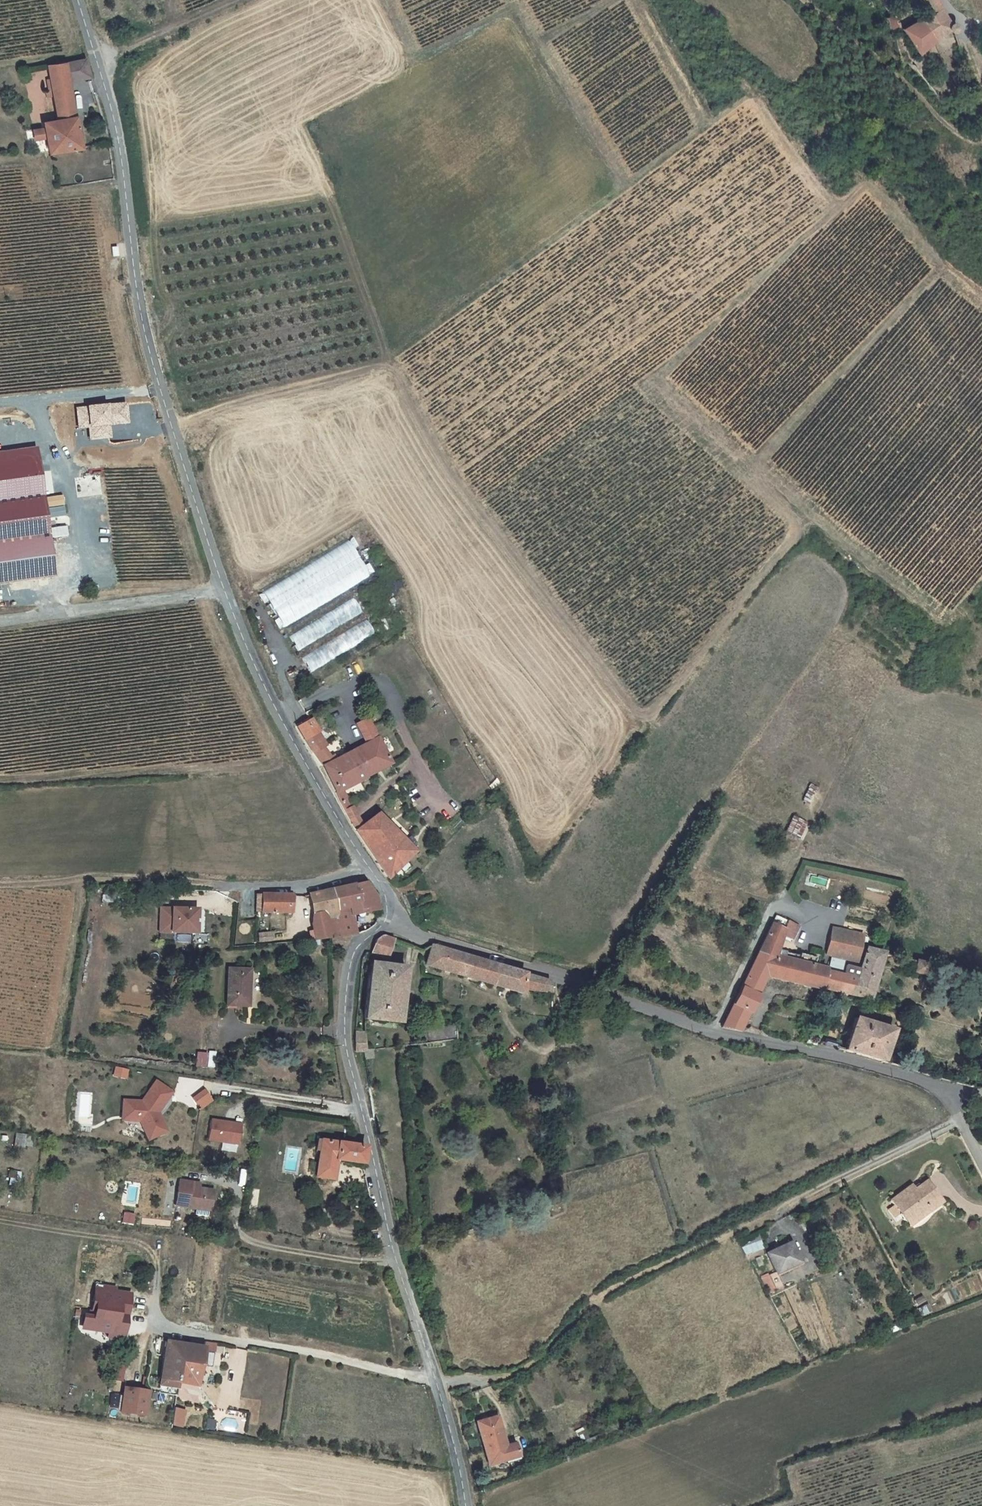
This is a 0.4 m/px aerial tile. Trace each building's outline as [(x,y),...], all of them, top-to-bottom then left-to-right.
[(929,14),(940,8),(935,0),(920,0),(921,2),(922,2),(929,14)] [(940,8),(929,14),(918,20),(933,42),(948,31),(947,30),(946,28),(947,26),(948,25),(949,25),(940,8)] [(888,28),(890,28),(895,25),(890,16),(883,19),(888,28)] [(933,42),(918,20),(900,30),(916,55),(933,42)] [(951,24),(949,25),(948,25),(947,26),(946,28),(947,30),(948,31),(949,32),(950,33),(952,33),(954,32),(955,30),(955,28),(955,26),(953,25),(951,24)] [(45,138),(48,154),(79,149),(76,134),(80,134),(79,127),(75,128),(67,82),(89,77),(84,59),(66,62),(46,66),(51,90),(45,91),(46,99),(52,98),(56,121),(42,123),(43,129),(45,138)] [(32,131),(33,140),(45,138),(43,129),(32,131)] [(104,416),(97,417),(99,430),(111,428),(113,437),(127,435),(127,428),(129,428),(125,406),(103,409),(104,416)] [(53,577),(48,538),(0,544),(0,584),(53,577)] [(348,541),(260,588),(281,626),(369,579),(348,541)] [(354,600),(288,633),(295,648),(361,614),(354,600)] [(309,671),(374,634),(365,619),(300,656),(309,671)] [(349,752),(322,767),(344,811),(351,807),(343,790),(363,779),(369,776),(391,765),(376,738),(366,719),(356,724),(366,743),(356,749),(349,752)] [(297,727),(305,741),(313,753),(325,747),(320,739),(317,740),(314,735),(317,733),(309,720),(297,727)] [(344,811),(351,825),(359,821),(351,807),(344,811)] [(388,880),(400,867),(414,853),(377,815),(362,825),(359,821),(351,825),(388,880)] [(791,816),(783,833),(797,839),(805,822),(791,816)] [(371,881),(331,890),(335,907),(348,904),(350,911),(377,905),(371,881)] [(335,907),(331,890),(308,896),(312,915),(323,912),(325,921),(312,923),(313,931),(309,932),(310,941),(330,939),(327,919),(337,917),(335,907)] [(261,906),(261,913),(288,913),(289,895),(256,895),(256,905),(261,906)] [(330,939),(355,936),(356,935),(353,924),(350,911),(348,904),(335,907),(337,917),(327,919),(330,939)] [(157,907),(157,933),(195,933),(194,906),(157,907)] [(312,923),(325,921),(323,912),(312,915),(312,923)] [(766,934),(758,953),(775,957),(776,951),(780,940),(781,938),(792,942),(798,928),(775,917),(766,934)] [(364,922),(353,924),(356,935),(366,931),(364,922)] [(826,956),(832,957),(844,960),(856,963),(863,936),(832,929),(826,956)] [(271,941),(271,933),(258,934),(259,942),(271,941)] [(385,958),(392,940),(381,936),(375,940),(371,954),(385,958)] [(428,966),(434,947),(431,946),(425,965),(428,966)] [(550,982),(434,947),(428,966),(521,994),(522,989),(551,993),(550,982)] [(849,979),(844,995),(868,1002),(883,953),(865,949),(859,969),(845,966),(842,977),(849,979)] [(775,957),(797,963),(798,958),(776,951),(775,957)] [(721,1027),(743,1032),(746,1030),(742,1029),(748,1013),(749,1014),(758,995),(758,994),(766,977),(775,957),(758,953),(721,1027)] [(797,963),(816,967),(817,965),(814,964),(815,959),(800,955),(798,958),(797,963)] [(766,977),(791,984),(797,963),(775,957),(766,977)] [(844,960),(832,957),(828,970),(841,974),(844,960)] [(923,977),(926,964),(916,961),(913,974),(923,977)] [(791,984),(820,991),(820,989),(824,972),(825,970),(816,967),(797,963),(791,984)] [(405,969),(370,964),(364,1020),(398,1024),(405,969)] [(246,992),(249,992),(250,970),(228,969),(226,1006),(245,1007),(246,992)] [(820,989),(844,995),(849,979),(842,977),(824,972),(820,989)] [(893,1031),(854,1019),(845,1050),(883,1062),(893,1031)] [(456,1040),(456,1028),(426,1032),(427,1043),(456,1040)] [(353,1041),(354,1052),(362,1052),(366,1052),(364,1033),(354,1032),(353,1041)] [(818,1037),(809,1035),(807,1043),(815,1046),(818,1037)] [(366,1052),(362,1052),(363,1059),(372,1058),(371,1050),(366,1051),(366,1052)] [(210,1067),(210,1052),(194,1052),(194,1067),(210,1067)] [(152,1137),(165,1131),(159,1118),(157,1119),(155,1115),(170,1092),(154,1081),(141,1102),(123,1100),(121,1115),(136,1116),(139,1121),(142,1129),(149,1131),(152,1137)] [(210,1119),(207,1139),(228,1142),(230,1125),(224,1124),(224,1121),(210,1119)] [(230,1125),(228,1142),(237,1143),(240,1124),(224,1121),(224,1124),(230,1125)] [(142,1129),(148,1139),(152,1137),(149,1131),(142,1129)] [(25,1136),(25,1135),(15,1133),(13,1146),(24,1148),(24,1146),(25,1136)] [(32,1137),(25,1136),(24,1146),(31,1147),(32,1137)] [(315,1177),(332,1180),(336,1160),(360,1164),(362,1164),(364,1148),(357,1147),(320,1141),(317,1140),(315,1150),(319,1150),(315,1177)] [(209,1211),(212,1191),(198,1189),(199,1184),(179,1181),(175,1206),(209,1211)] [(890,1201),(906,1222),(925,1208),(928,1212),(941,1202),(925,1182),(913,1191),(910,1186),(890,1201)] [(906,1222),(909,1226),(928,1212),(925,1208),(906,1222)] [(758,1238),(739,1246),(743,1255),(762,1247),(758,1238)] [(790,1243),(766,1254),(775,1273),(768,1277),(775,1291),(782,1288),(777,1277),(803,1265),(801,1262),(799,1263),(790,1243)] [(115,1334),(121,1335),(124,1332),(130,1295),(112,1293),(113,1288),(103,1287),(103,1291),(94,1290),(90,1316),(83,1315),(82,1326),(85,1329),(108,1332),(107,1338),(114,1339),(115,1334)] [(917,1305),(923,1301),(921,1297),(915,1300),(917,1305)] [(921,1317),(928,1313),(924,1306),(917,1309),(921,1317)] [(165,1341),(159,1379),(177,1382),(183,1344),(185,1345),(185,1344),(165,1341)] [(183,1344),(177,1382),(197,1385),(200,1365),(210,1366),(212,1352),(203,1351),(203,1347),(185,1344),(185,1345),(183,1344)] [(157,1396),(124,1389),(121,1409),(151,1416),(157,1396)] [(176,1408),(172,1425),(183,1428),(187,1410),(176,1408)] [(477,1423),(483,1448),(489,1465),(517,1458),(513,1445),(504,1447),(503,1443),(502,1443),(500,1434),(501,1433),(497,1417),(477,1423)] [(587,1432),(584,1427),(575,1432),(577,1437),(587,1432)] [(582,1447),(595,1442),(593,1437),(580,1442),(582,1447)]
